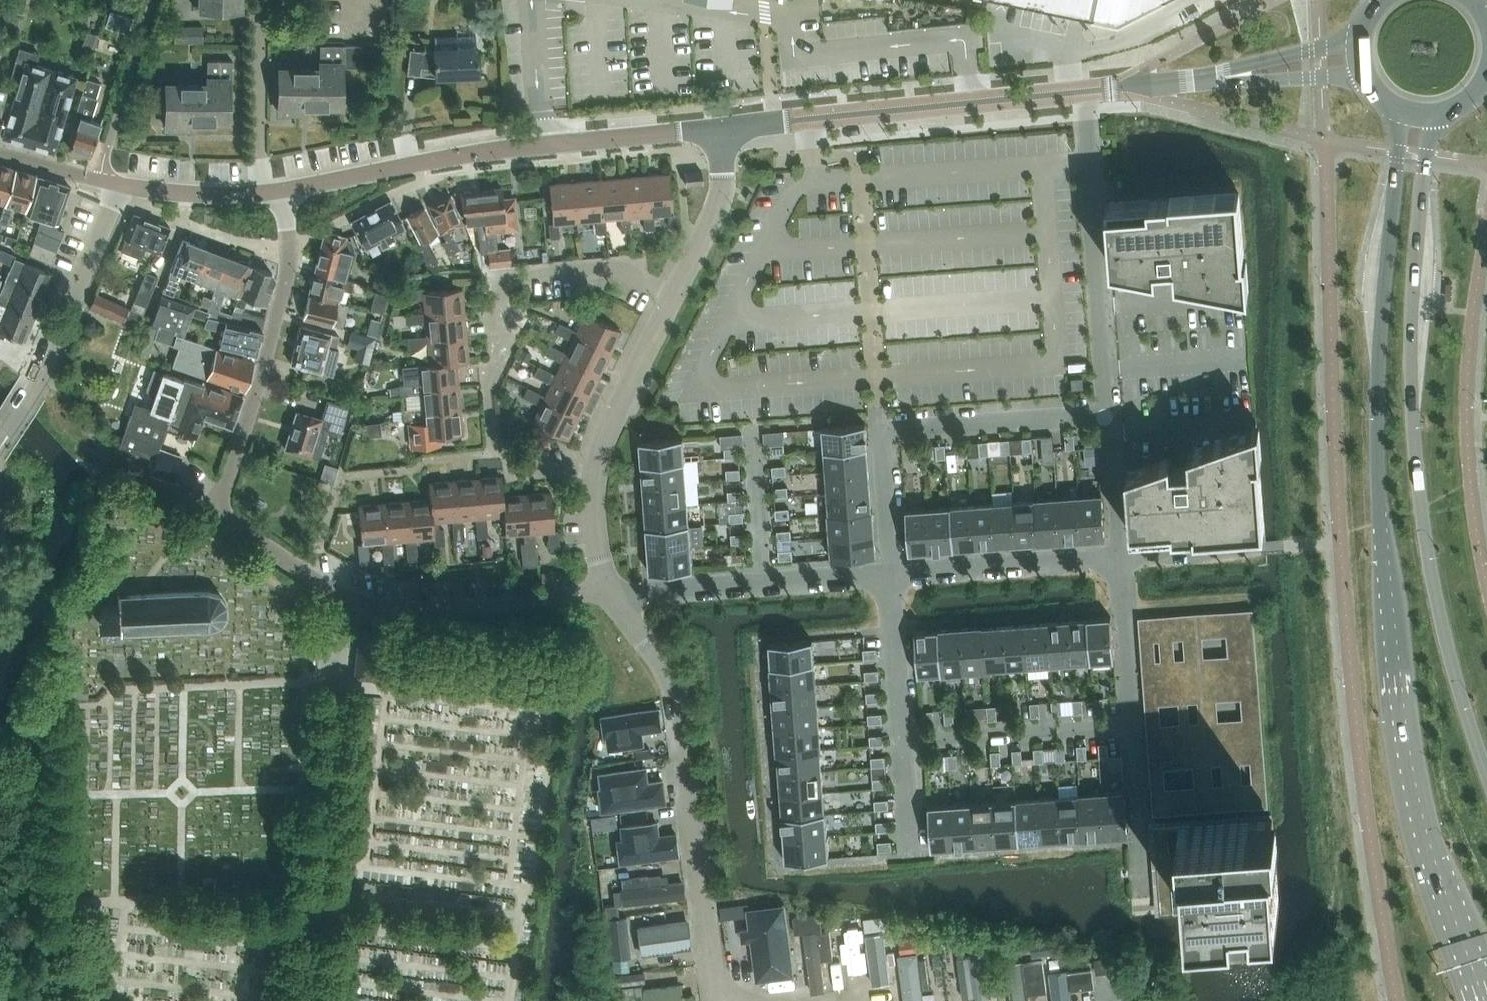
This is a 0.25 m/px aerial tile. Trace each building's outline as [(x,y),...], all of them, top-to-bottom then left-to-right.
[(27,0),(16,0),(13,11),(23,14),(27,0)] [(195,7),(200,7),(200,9),(241,9),(242,7),(240,7),(240,0),(195,0),(195,7)] [(403,0),(386,0),(386,9),(402,9),(403,0)] [(1065,12),(1087,16),(1093,17),(1092,19),(1093,19),(1098,16),(1118,20),(1156,0),(1010,0),(1065,12)] [(128,34),(133,19),(133,17),(110,10),(109,12),(105,26),(128,33),(128,34)] [(175,26),(175,42),(203,42),(203,26),(175,26)] [(93,52),(98,36),(87,32),(82,49),(93,52)] [(410,49),(407,74),(409,74),(419,75),(420,75),(421,67),(435,69),(435,77),(479,76),(477,46),(476,47),(476,34),(434,36),(434,48),(434,52),(410,49)] [(1412,39),(1412,53),(1435,53),(1435,39),(1412,39)] [(320,45),(320,69),(299,69),(281,69),(281,68),(279,68),(279,112),(301,112),(301,106),(321,106),(321,105),(340,105),(340,107),(341,107),(342,66),(345,66),(345,67),(361,67),(361,45),(320,45)] [(39,52),(19,47),(10,79),(19,82),(13,104),(3,136),(2,136),(2,137),(2,138),(54,153),(54,152),(54,151),(76,76),(37,64),(39,52)] [(233,60),(207,60),(207,84),(186,84),(168,84),(168,83),(166,83),(166,128),(188,128),(188,121),(209,121),(227,121),(227,122),(229,122),(229,79),(232,79),(233,60)] [(100,82),(86,78),(74,120),(78,122),(70,148),(78,150),(79,153),(85,155),(87,154),(91,155),(100,123),(90,120),(97,98),(96,98),(100,82)] [(11,92),(0,89),(0,127),(11,92)] [(0,165),(0,203),(4,204),(15,169),(0,165)] [(34,185),(37,176),(15,169),(4,204),(0,217),(0,222),(7,224),(13,207),(25,211),(34,185)] [(684,172),(685,184),(703,182),(702,170),(684,172)] [(670,173),(645,175),(649,215),(653,215),(668,214),(669,227),(678,227),(677,212),(673,212),(670,173)] [(645,175),(621,178),(625,217),(629,217),(644,216),(645,229),(655,229),(653,215),(649,215),(645,175)] [(70,186),(37,176),(34,185),(25,211),(25,212),(42,217),(33,243),(55,252),(63,232),(55,229),(56,222),(70,186)] [(621,178),(597,180),(601,219),(605,219),(620,218),(621,232),(631,231),(629,217),(625,217),(621,178)] [(597,180),(573,182),(577,222),(596,220),(597,234),(607,233),(605,219),(601,219),(597,180)] [(549,224),(550,238),(559,237),(558,223),(577,222),(573,182),(549,184),(553,223),(549,224)] [(488,249),(488,252),(498,251),(497,239),(496,230),(517,227),(514,199),(503,201),(502,189),(501,189),(500,187),(487,188),(488,190),(481,191),(486,240),(487,240),(488,249)] [(486,240),(481,191),(474,192),(474,190),(461,191),(461,193),(460,194),(462,209),(464,209),(466,219),(467,223),(477,221),(480,250),(488,249),(487,240),(486,240)] [(1170,197),(1106,202),(1111,265),(1111,266),(1157,275),(1156,264),(1175,263),(1176,278),(1243,291),(1247,292),(1249,292),(1246,256),(1244,256),(1239,190),(1170,195),(1170,197)] [(449,229),(461,223),(449,196),(430,204),(434,214),(441,231),(445,239),(442,241),(449,255),(460,249),(449,229)] [(395,209),(391,201),(390,200),(371,210),(375,219),(385,238),(386,246),(388,245),(387,243),(394,240),(392,235),(404,229),(395,209)] [(414,239),(428,265),(429,265),(438,260),(428,239),(438,234),(429,216),(424,207),(407,215),(411,224),(418,237),(414,239)] [(350,220),(351,220),(364,248),(378,242),(381,248),(386,246),(385,238),(375,219),(371,210),(350,220)] [(170,227),(133,213),(124,237),(125,238),(122,246),(124,252),(139,258),(143,256),(147,246),(161,251),(170,227)] [(347,237),(330,233),(330,232),(324,235),(321,249),(315,270),(347,278),(354,252),(352,241),(346,240),(347,237)] [(183,239),(162,291),(172,295),(176,285),(181,273),(194,278),(206,248),(183,239)] [(33,243),(29,254),(51,263),(55,252),(33,243)] [(228,256),(217,252),(218,250),(210,247),(209,249),(206,248),(194,278),(217,286),(228,256)] [(498,251),(488,252),(490,266),(512,263),(510,249),(498,251)] [(0,251),(0,260),(11,265),(15,257),(15,256),(1,250),(0,251)] [(207,316),(229,321),(232,314),(219,310),(227,290),(239,295),(251,265),(247,263),(247,261),(242,259),(240,260),(228,256),(217,286),(212,298),(208,309),(207,312),(208,312),(207,316)] [(11,265),(9,271),(5,280),(10,281),(9,282),(43,296),(53,273),(15,257),(11,265)] [(438,260),(429,265),(432,272),(439,271),(438,260)] [(272,273),(251,265),(239,295),(235,304),(243,308),(247,298),(266,305),(271,292),(269,291),(275,278),(272,273)] [(375,269),(371,285),(386,289),(390,273),(375,269)] [(315,271),(309,294),(318,297),(344,303),(347,291),(351,292),(354,283),(354,281),(347,279),(347,278),(315,270),(315,271)] [(134,301),(146,306),(158,276),(146,271),(134,301)] [(0,292),(0,303),(0,304),(34,318),(43,296),(9,282),(10,281),(5,280),(0,292)] [(424,298),(425,312),(425,316),(464,313),(462,288),(424,292),(423,288),(403,290),(404,300),(424,298)] [(382,312),(387,295),(374,291),(369,308),(382,312)] [(123,319),(129,306),(96,292),(90,305),(123,319)] [(347,304),(309,294),(303,317),(341,327),(347,304)] [(208,309),(212,298),(204,295),(199,306),(208,309)] [(206,312),(206,311),(161,296),(150,325),(183,335),(191,314),(205,320),(207,316),(208,312),(207,312),(206,312)] [(134,301),(131,309),(142,314),(143,314),(146,306),(134,301)] [(583,319),(577,331),(575,335),(610,352),(621,330),(586,313),(588,310),(570,301),(565,310),(583,319)] [(0,304),(0,303),(0,331),(24,341),(34,318),(0,304)] [(233,310),(232,314),(229,321),(262,330),(265,318),(233,310)] [(426,322),(427,336),(428,340),(466,337),(464,313),(425,316),(425,312),(405,314),(406,324),(426,322)] [(246,352),(255,354),(256,354),(262,330),(252,327),(230,322),(229,321),(207,316),(205,320),(203,326),(222,330),(219,345),(244,351),(246,352)] [(371,318),(366,334),(376,337),(380,320),(371,318)] [(575,335),(577,331),(559,322),(555,332),(572,340),(566,353),(565,357),(599,374),(610,352),(575,335)] [(150,325),(150,324),(143,343),(139,354),(148,357),(154,339),(164,342),(178,347),(172,365),(206,377),(235,387),(245,390),(254,361),(253,361),(245,358),(242,357),(216,348),(216,347),(184,335),(183,335),(182,337),(150,325)] [(301,326),(291,363),(308,368),(321,371),(332,375),(339,350),(327,346),(328,343),(336,345),(339,336),(310,328),(301,325),(301,326)] [(369,364),(375,338),(351,331),(348,345),(357,348),(354,360),(369,364)] [(428,346),(430,364),(456,362),(468,361),(466,337),(428,340),(427,336),(407,338),(408,348),(428,346)] [(565,357),(566,353),(549,344),(544,353),(562,362),(556,374),(554,378),(589,395),(599,374),(565,357)] [(244,351),(242,357),(245,358),(253,361),(254,361),(256,354),(255,354),(246,352),(244,351)] [(400,395),(420,394),(420,389),(459,386),(456,362),(430,364),(418,365),(419,383),(399,385),(400,395)] [(554,378),(556,374),(538,365),(534,375),(551,384),(545,396),(544,400),(578,417),(589,395),(554,378)] [(166,427),(182,379),(153,369),(146,389),(153,399),(150,408),(135,402),(120,445),(155,458),(159,447),(166,427)] [(184,380),(182,379),(166,427),(197,438),(205,417),(232,427),(243,396),(186,375),(184,380)] [(1073,388),(1083,387),(1083,384),(1082,379),(1082,377),(1072,378),(1073,388)] [(399,385),(390,388),(391,396),(400,395),(399,385)] [(403,419),(422,418),(422,413),(461,409),(459,386),(420,389),(420,394),(421,407),(402,409),(403,419)] [(544,400),(545,396),(528,387),(523,396),(541,405),(533,422),(568,439),(578,417),(544,400)] [(296,411),(285,448),(310,456),(310,455),(320,458),(327,432),(340,435),(349,405),(327,398),(320,419),(306,414),(296,411)] [(422,418),(424,431),(403,433),(405,452),(426,450),(425,437),(463,434),(461,409),(422,413),(422,418)] [(365,422),(363,435),(381,434),(380,421),(365,422)] [(822,427),(822,428),(824,450),(867,447),(866,424),(822,427)] [(1171,455),(1128,470),(1127,471),(1132,535),(1195,530),(1195,532),(1265,526),(1260,461),(1262,461),(1259,424),(1253,426),(1189,449),(1190,464),(1171,466),(1171,455)] [(1086,448),(1095,447),(1094,433),(1084,434),(1086,448)] [(1066,449),(1075,448),(1074,434),(1065,435),(1066,449)] [(1054,450),(1053,436),(1041,437),(1042,450),(1054,450)] [(683,438),(639,441),(641,464),(685,461),(683,438)] [(1022,452),(1032,452),(1031,438),(1021,438),(1022,452)] [(1001,454),(1011,453),(1009,439),(1000,440),(1001,454)] [(978,442),(979,456),(989,455),(988,441),(978,442)] [(770,444),(771,454),(785,453),(784,443),(770,444)] [(966,443),(957,443),(958,457),(967,457),(966,443)] [(946,458),(945,444),(935,445),(936,459),(946,458)] [(923,446),(914,447),(915,461),(924,460),(923,446)] [(155,458),(150,473),(173,482),(182,455),(159,447),(155,458)] [(725,458),(739,457),(738,447),(724,448),(725,458)] [(867,447),(824,450),(824,451),(825,451),(826,471),(868,468),(866,448),(867,448),(867,447)] [(1086,448),(1084,448),(1086,464),(1099,463),(1098,447),(1095,447),(1086,448)] [(685,461),(641,464),(641,465),(642,465),(644,485),(685,482),(684,462),(685,462),(685,461)] [(772,466),(772,475),(786,475),(786,466),(772,466)] [(726,479),(740,478),(740,468),(726,469),(726,479)] [(826,471),(828,493),(869,490),(868,468),(826,471)] [(501,476),(477,478),(480,517),(476,517),(478,537),(488,536),(486,516),(504,515),(502,496),(503,496),(501,476)] [(462,519),(476,517),(480,517),(477,478),(453,480),(456,519),(452,520),(454,539),(464,538),(462,519)] [(438,521),(452,520),(456,519),(453,480),(428,483),(430,499),(434,537),(435,545),(445,544),(443,528),(439,529),(438,521)] [(685,482),(644,485),(646,507),(687,504),(685,482)] [(773,488),(774,497),(788,496),(787,486),(773,488)] [(728,501),(742,499),(741,490),(727,491),(728,501)] [(828,493),(829,513),(828,513),(828,515),(872,511),(872,510),(871,510),(869,490),(828,493)] [(551,492),(526,494),(530,533),(534,532),(548,531),(550,551),(560,550),(558,530),(554,530),(551,492)] [(526,494),(503,496),(502,496),(504,515),(505,535),(524,533),(526,553),(536,552),(534,532),(530,533),(526,494)] [(1102,495),(1079,496),(1082,540),(1105,538),(1102,495)] [(1079,496),(1057,498),(1061,542),(1082,540),(1079,496)] [(1057,498),(1036,500),(1039,543),(1061,542),(1057,498)] [(430,499),(406,501),(410,539),(406,540),(407,560),(418,559),(416,539),(434,537),(430,499)] [(1035,501),(1014,502),(1017,544),(1038,542),(1038,544),(1039,543),(1036,500),(1034,500),(1035,501)] [(392,541),(406,540),(410,539),(406,501),(383,503),(386,542),(382,542),(383,562),(384,562),(394,561),(392,541)] [(1014,502),(993,504),(996,545),(1017,544),(1014,502)] [(370,563),(368,543),(382,542),(386,542),(383,503),(358,505),(362,543),(358,544),(359,564),(370,563)] [(687,504),(646,507),(647,527),(646,527),(646,529),(690,525),(690,524),(688,524),(687,504)] [(993,504),(971,506),(974,547),(996,545),(993,504)] [(953,550),(950,506),(928,508),(931,551),(953,550)] [(951,507),(951,506),(950,506),(953,550),(954,550),(954,549),(974,547),(971,506),(951,507)] [(776,519),(790,518),(789,508),(775,509),(776,519)] [(931,551),(928,508),(905,509),(909,553),(931,551)] [(730,522),(744,521),(743,511),(729,512),(730,522)] [(872,511),(828,515),(830,536),(874,533),(872,511)] [(646,529),(648,550),(691,547),(690,525),(646,529)] [(791,530),(777,531),(777,540),(791,539),(791,530)] [(731,544),(745,543),(745,533),(731,534),(731,544)] [(874,533),(830,536),(832,559),(875,556),(874,533)] [(490,544),(482,545),(483,555),(491,555),(490,544)] [(648,550),(649,573),(693,569),(691,547),(648,550)] [(792,550),(778,551),(779,560),(793,559),(792,550)] [(733,563),(747,562),(746,553),(732,554),(733,563)] [(732,554),(725,554),(725,564),(733,563),(732,554)] [(394,561),(384,562),(386,574),(395,573),(394,561)] [(539,580),(524,581),(524,591),(539,590),(539,580)] [(219,625),(226,615),(226,603),(219,594),(208,591),(178,592),(117,596),(117,603),(99,604),(100,624),(119,623),(119,633),(121,633),(121,632),(165,631),(208,629),(219,625)] [(1154,813),(1267,804),(1252,608),(1139,616),(1141,649),(1146,713),(1151,779),(1154,813)] [(1111,617),(1088,618),(1091,662),(1114,661),(1111,617)] [(1087,618),(1087,620),(1067,621),(1070,663),(1090,661),(1090,662),(1091,662),(1088,618),(1087,618)] [(1070,663),(1067,621),(1045,623),(1048,664),(1070,663)] [(1048,664),(1045,623),(1023,624),(1027,666),(1048,664)] [(1027,666),(1023,624),(1002,626),(1005,667),(1027,666)] [(982,628),(982,626),(980,627),(984,670),(985,670),(985,669),(1005,667),(1002,626),(982,628)] [(984,670),(980,627),(959,628),(962,672),(984,670)] [(937,630),(940,668),(941,674),(962,672),(959,628),(937,630)] [(389,632),(359,629),(359,631),(361,631),(356,676),(382,679),(387,634),(389,634),(389,632)] [(941,674),(940,668),(937,630),(914,632),(918,675),(941,674)] [(769,643),(770,666),(814,663),(812,640),(769,643)] [(876,648),(863,649),(863,659),(877,658),(876,648)] [(770,666),(772,688),(816,684),(814,663),(770,666)] [(865,681),(879,680),(878,670),(864,671),(865,681)] [(52,697),(55,697),(86,697),(86,684),(52,685),(52,697)] [(772,688),(774,709),(817,706),(816,684),(772,688)] [(866,702),(880,701),(880,691),(866,693),(866,702)] [(1104,697),(1094,698),(1095,712),(1105,711),(1104,697)] [(1082,699),(1073,700),(1074,714),(1083,713),(1082,699)] [(1060,701),(1051,702),(1052,715),(1062,715),(1060,701)] [(1039,702),(1029,703),(1030,717),(1040,716),(1039,702)] [(1018,704),(1008,705),(1009,719),(1019,718),(1018,704)] [(774,709),(775,731),(819,727),(817,706),(774,709)] [(996,706),(986,706),(987,720),(997,720),(996,706)] [(658,707),(599,715),(603,747),(662,739),(658,707)] [(974,707),(965,708),(966,722),(975,721),(974,707)] [(953,709),(943,710),(944,724),(954,723),(953,709)] [(933,710),(923,711),(924,725),(934,724),(933,710)] [(868,724),(882,723),(881,713),(867,714),(868,724)] [(775,731),(777,752),(821,749),(819,727),(775,731)] [(884,744),(883,735),(869,736),(870,745),(884,744)] [(1107,743),(1098,744),(1099,758),(1108,757),(1107,743)] [(1086,745),(1076,745),(1077,759),(1087,759),(1086,745)] [(1064,746),(1055,747),(1056,761),(1065,760),(1064,746)] [(1043,748),(1033,749),(1034,763),(1044,762),(1043,748)] [(777,752),(777,754),(778,753),(780,774),(821,770),(820,750),(821,750),(821,749),(777,752)] [(1021,749),(1012,750),(1013,764),(1022,763),(1021,749)] [(1000,751),(990,752),(991,766),(1001,765),(1000,751)] [(978,752),(969,753),(970,767),(979,766),(978,752)] [(957,754),(947,755),(948,768),(958,768),(957,754)] [(927,756),(928,770),(938,769),(937,755),(927,756)] [(871,767),(885,766),(885,756),(871,757),(871,767)] [(666,769),(607,777),(611,808),(671,800),(666,769)] [(780,774),(781,795),(823,792),(821,770),(780,774)] [(887,787),(886,778),(872,779),(873,788),(887,787)] [(1127,835),(1124,791),(1101,793),(1105,837),(1127,835)] [(781,795),(783,815),(782,816),(782,817),(825,813),(825,812),(824,812),(823,792),(781,795)] [(1105,837),(1101,793),(1080,795),(1083,838),(1105,837)] [(1061,839),(1082,837),(1082,839),(1083,838),(1080,795),(1079,795),(1079,796),(1058,797),(1061,839)] [(1061,839),(1058,797),(1037,799),(1040,840),(1061,839)] [(875,810),(889,809),(888,799),(874,800),(875,810)] [(1018,843),(1015,799),(994,801),(997,845),(1018,843)] [(1017,800),(1016,799),(1015,799),(1018,843),(1020,843),(1020,842),(1040,840),(1037,799),(1017,800)] [(997,845),(994,801),(972,802),(975,846),(997,845)] [(975,846),(972,802),(951,804),(954,848),(975,846)] [(954,848),(951,804),(928,805),(931,849),(954,848)] [(614,813),(603,814),(605,827),(616,826),(614,813)] [(825,813),(782,817),(783,838),(827,835),(825,813)] [(1276,867),(1273,821),(1272,817),(1268,817),(1155,826),(1154,826),(1160,914),(1190,912),(1190,913),(1236,910),(1236,908),(1279,905),(1276,867)] [(673,820),(614,827),(617,859),(677,852),(673,820)] [(875,822),(876,831),(890,830),(889,821),(875,822)] [(827,835),(783,838),(785,861),(829,858),(827,835)] [(877,842),(878,851),(892,850),(891,841),(877,842)] [(681,868),(621,876),(625,907),(685,900),(681,868)] [(615,903),(605,904),(607,915),(619,914),(617,903),(615,903)] [(888,974),(880,915),(848,919),(856,979),(888,974)] [(777,976),(769,916),(738,921),(746,980),(777,976)] [(626,917),(606,919),(610,959),(618,958),(630,957),(627,926),(626,917)] [(688,925),(637,932),(640,950),(691,943),(688,925)] [(834,987),(826,928),(794,932),(802,991),(834,987)] [(983,932),(967,934),(969,944),(981,943),(984,942),(983,932)] [(929,936),(899,940),(901,954),(931,950),(929,936)] [(1041,941),(1031,943),(1033,955),(1050,953),(1048,942),(1048,940),(1041,941)] [(981,943),(969,944),(949,947),(956,1000),(989,1000),(981,943)] [(1123,956),(1109,958),(1111,972),(1125,970),(1123,956)] [(897,961),(903,1000),(920,1000),(913,958),(897,961)] [(1040,958),(1009,963),(1014,1000),(1046,1000),(1040,958)] [(1059,959),(1049,960),(1051,970),(1060,969),(1059,959)] [(1051,971),(1055,1000),(1070,1000),(1068,985),(1092,982),(1090,966),(1051,971)] [(620,975),(611,976),(613,986),(621,985),(645,982),(643,972),(620,975)] [(641,985),(622,988),(623,1000),(642,997),(641,985)] [(644,995),(644,1000),(685,1000),(683,990),(644,995)] [(1146,991),(1147,1000),(1160,1000),(1158,990),(1146,991)]
